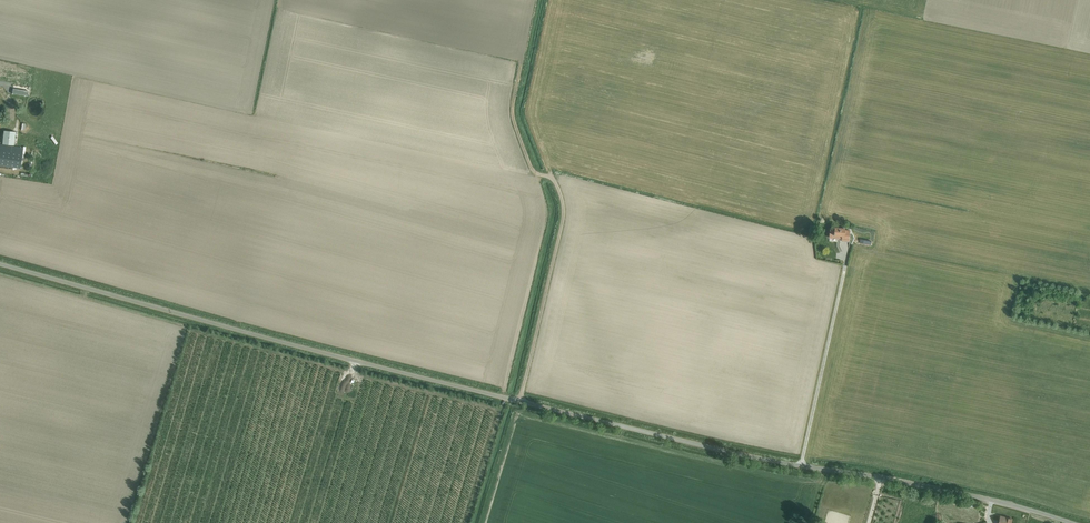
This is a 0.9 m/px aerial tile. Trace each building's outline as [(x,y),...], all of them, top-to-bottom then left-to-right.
[(7,100),(6,107),(20,110),(22,103),(7,100)] [(14,145),(15,132),(4,131),(2,144),(14,145)] [(9,166),(20,168),(22,154),(23,149),(0,146),(0,165),(9,166)] [(848,240),(849,230),(844,230),(844,228),(835,228),(835,229),(830,229),(830,237),(842,237),(842,240),(848,240)]
